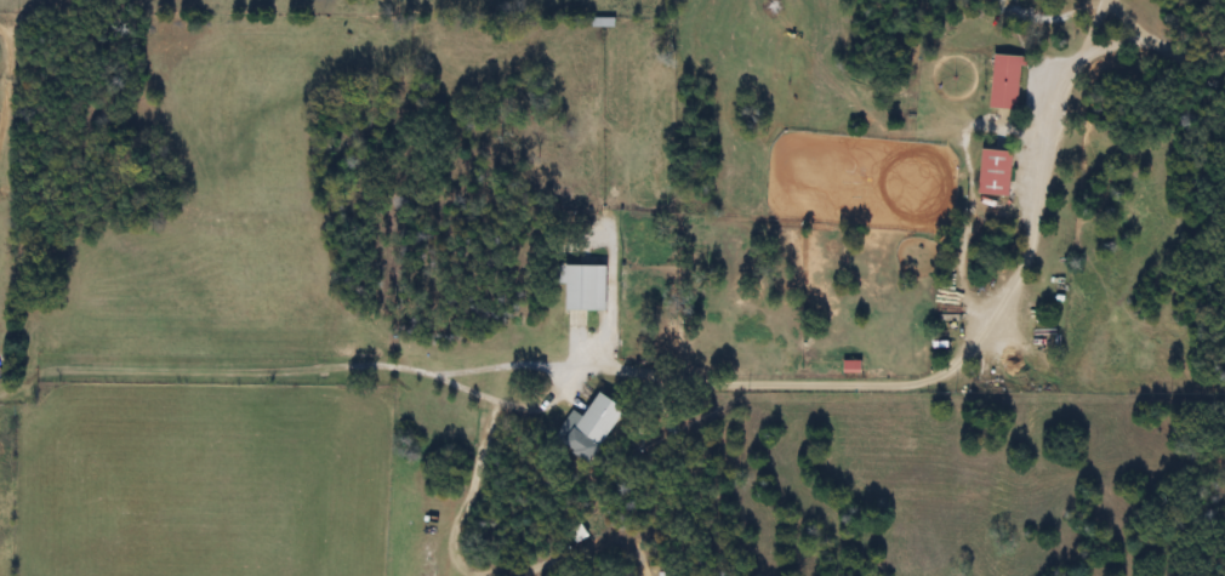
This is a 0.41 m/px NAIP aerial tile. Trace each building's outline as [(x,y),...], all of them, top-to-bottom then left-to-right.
[(1021,110),(1025,56),(997,54),(993,107),(1021,110)] [(1017,150),(986,148),(982,193),(1013,196),(1017,150)] [(609,310),(609,265),(570,265),(570,310),(609,310)] [(846,361),(846,372),(862,372),(862,361),(846,361)] [(628,408),(603,392),(586,417),(575,409),(556,438),(593,462),(628,408)]
